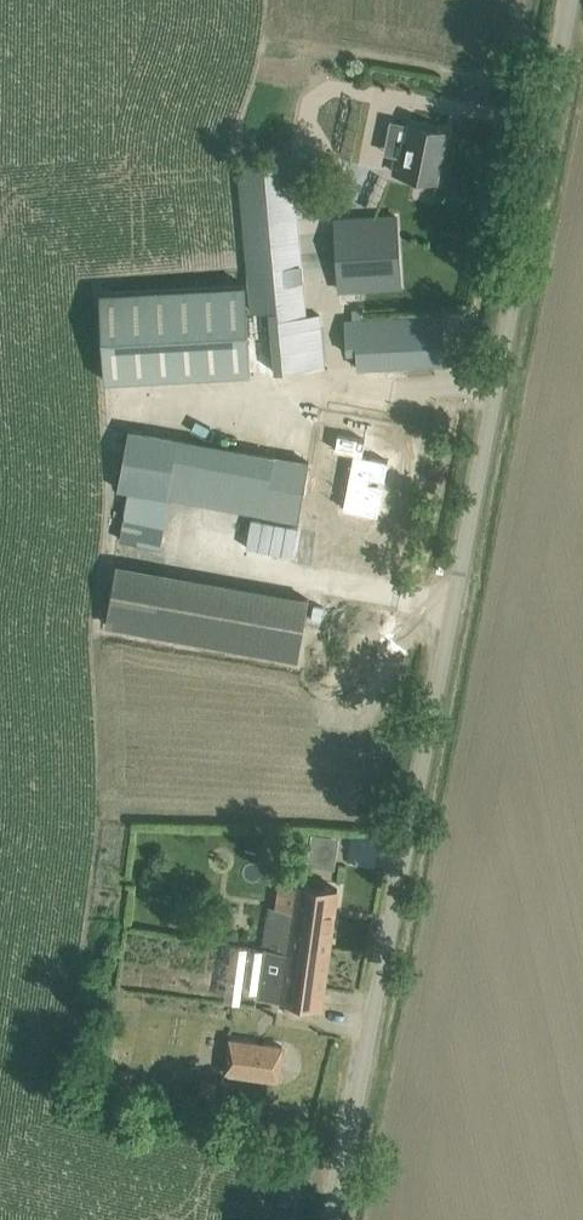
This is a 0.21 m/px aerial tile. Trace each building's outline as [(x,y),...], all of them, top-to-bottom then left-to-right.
[(393,170),(437,179),(447,130),(411,123),(405,154),(396,152),(393,170)] [(292,159),(237,164),(251,311),(270,309),(275,370),(325,366),(320,314),(306,315),(292,159)] [(396,215),(337,219),(341,288),(400,284),(396,215)] [(252,372),(247,283),(100,291),(105,380),(252,372)] [(357,355),(358,370),(447,361),(442,314),(344,323),(347,355),(357,355)] [(128,489),(120,538),(161,546),(171,497),(300,520),(311,458),(134,426),(123,488),(128,489)] [(341,434),(337,450),(357,453),(346,510),(383,517),(393,460),(367,455),(370,439),(341,434)] [(107,623),(302,657),(313,595),(118,560),(107,623)] [(257,995),(322,1004),(338,887),(273,878),(257,995)] [(231,1038),(226,1072),(278,1080),(283,1046),(231,1038)] [(112,1046),(110,1060),(126,1063),(128,1048),(112,1046)] [(201,1078),(200,1093),(216,1095),(218,1080),(201,1078)]
